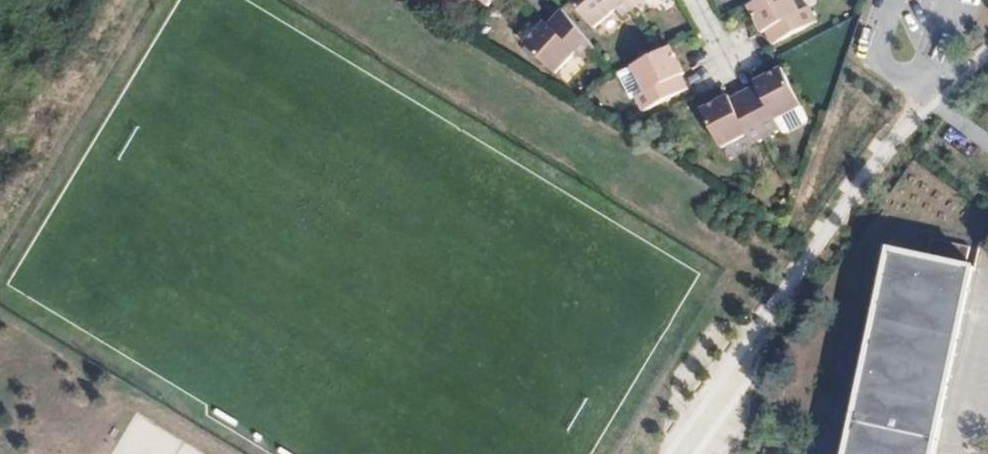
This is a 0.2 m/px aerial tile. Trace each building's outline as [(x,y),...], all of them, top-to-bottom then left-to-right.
[(488,10),(497,0),(477,0),(488,10)] [(634,9),(628,0),(568,0),(593,30),(616,11),(623,19),(634,9)] [(634,9),(648,2),(647,0),(628,0),(634,9)] [(783,41),(816,23),(808,9),(799,14),(792,0),(763,0),(748,8),(762,34),(765,34),(776,28),(783,41)] [(560,10),(546,25),(555,35),(568,21),(560,10)] [(555,35),(546,25),(544,25),(524,47),(555,76),(576,54),(583,60),(593,49),(568,21),(555,35)] [(776,28),(765,34),(772,46),(783,41),(776,28)] [(643,113),(676,96),(669,83),(681,76),(684,75),(670,49),(632,69),(646,95),(636,100),(643,113)] [(755,83),(756,88),(762,97),(748,104),(766,138),(779,130),(775,121),(800,107),(781,71),(755,83)] [(688,90),(681,76),(669,83),(676,96),(688,90)] [(743,94),(748,104),(762,97),(756,88),(743,94)] [(736,111),(748,104),(743,94),(730,100),(736,111)] [(736,111),(730,100),(729,97),(702,111),(721,148),(747,135),(752,144),(766,138),(748,104),(736,111)] [(851,433),(847,453),(936,453),(936,450),(976,268),(891,250),(851,433)] [(139,413),(126,433),(153,449),(150,453),(206,453),(139,413)]
